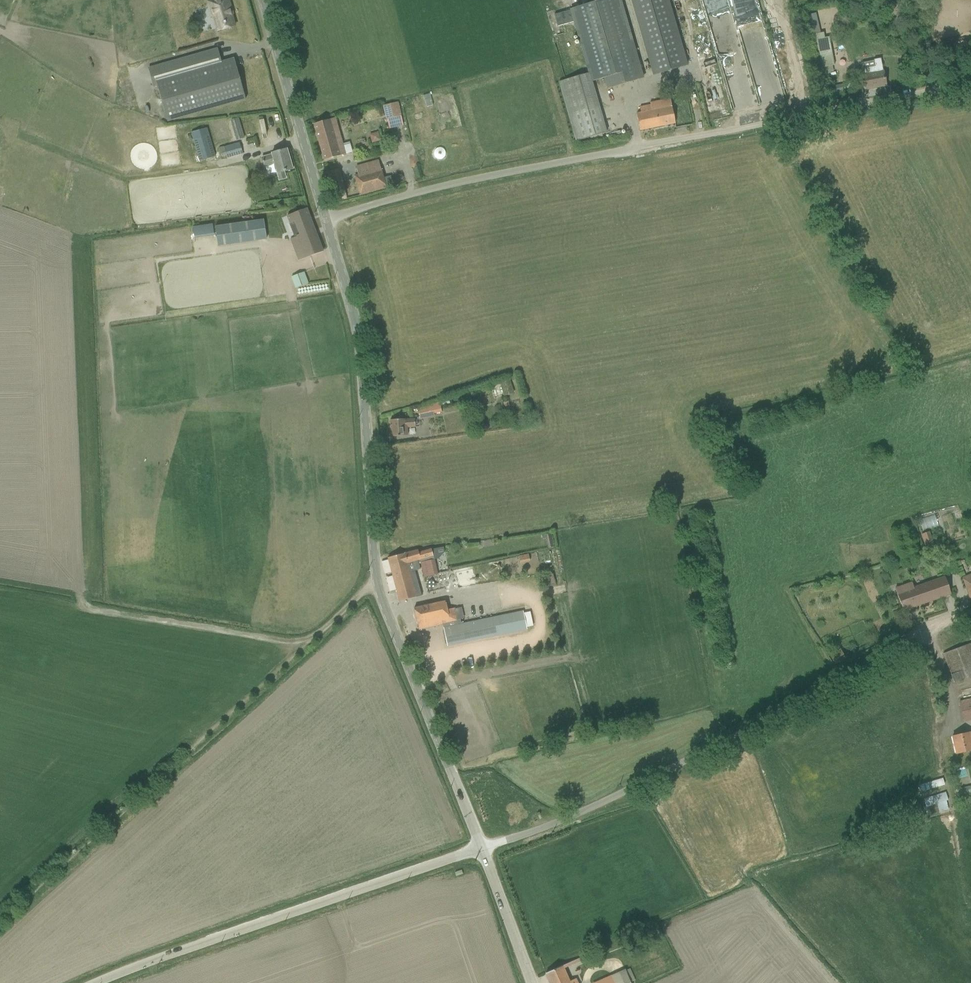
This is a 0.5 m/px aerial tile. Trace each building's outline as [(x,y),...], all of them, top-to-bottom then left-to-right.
[(228,0),(215,0),(208,2),(213,19),(214,18),(218,31),(235,26),(230,10),(231,10),(228,0)] [(592,81),(605,78),(608,88),(642,78),(621,0),(603,0),(570,8),(589,74),(592,81)] [(654,75),(686,66),(667,0),(632,0),(654,75)] [(754,23),(752,8),(757,7),(757,0),(713,0),(713,4),(705,5),(706,14),(683,17),(685,32),(754,23)] [(815,35),(819,58),(821,68),(834,65),(829,38),(825,39),(823,33),(815,35)] [(245,99),(234,58),(221,62),(218,49),(148,69),(153,86),(157,85),(167,121),(245,99)] [(861,75),(862,80),(864,90),(886,86),(880,59),(874,60),(875,67),(866,69),(867,74),(861,75)] [(592,81),(589,74),(559,82),(576,141),(606,132),(603,123),(592,81)] [(753,87),(768,86),(767,77),(753,79),(753,87)] [(636,114),(639,130),(675,123),(670,99),(650,103),(650,105),(640,107),(641,113),(636,114)] [(386,120),(401,116),(398,102),(383,106),(386,120)] [(244,139),(238,119),(233,120),(239,140),(244,139)] [(332,119),(322,121),(313,124),(322,160),(344,155),(341,141),(338,142),(332,119)] [(261,127),(256,129),(260,142),(265,141),(261,127)] [(216,157),(207,128),(190,133),(193,142),(199,162),(216,157)] [(366,142),(374,140),(371,130),(363,133),(366,142)] [(239,142),(218,149),(221,157),(226,155),(227,159),(243,154),(239,142)] [(272,155),(260,158),(261,164),(263,163),(264,167),(271,165),(275,181),(285,178),(284,172),(293,169),(287,149),(271,153),(272,155)] [(355,177),(357,185),(360,195),(386,188),(378,162),(356,168),(359,176),(355,177)] [(326,172),(333,202),(346,198),(339,169),(326,172)] [(298,261),(323,252),(307,208),(287,216),(290,224),(289,225),(294,238),(290,240),(298,261)] [(264,220),(254,222),(215,228),(218,247),(267,239),(264,220)] [(192,228),(194,237),(214,234),(212,225),(192,228)] [(304,273),(295,276),(291,277),(296,289),(308,284),(304,273)] [(509,381),(502,384),(506,396),(513,394),(509,381)] [(417,407),(419,416),(420,419),(433,416),(433,414),(441,412),(439,402),(423,405),(424,406),(417,407)] [(415,425),(417,424),(417,419),(415,419),(405,420),(404,419),(390,420),(391,437),(407,436),(407,427),(415,427),(415,425)] [(929,532),(922,534),(925,544),(932,541),(929,532)] [(419,549),(397,555),(388,558),(399,601),(421,595),(415,570),(419,569),(418,563),(419,562),(423,577),(437,574),(434,559),(431,549),(420,552),(419,549)] [(467,583),(465,562),(444,564),(444,571),(450,570),(452,585),(467,583)] [(961,578),(969,599),(970,599),(970,574),(961,578)] [(944,576),(897,593),(903,610),(951,594),(944,576)] [(444,601),(423,606),(414,608),(418,626),(419,630),(458,621),(455,607),(446,609),(444,601)] [(523,611),(461,624),(443,628),(447,646),(527,629),(523,611)] [(943,654),(954,683),(970,677),(970,650),(969,644),(943,654)] [(841,653),(831,659),(835,667),(845,661),(841,653)] [(956,702),(960,717),(970,714),(970,699),(956,702)] [(970,749),(970,731),(948,736),(952,753),(970,749)] [(914,780),(915,788),(939,784),(938,776),(914,780)] [(952,794),(967,790),(964,782),(950,787),(952,794)] [(928,804),(943,799),(940,790),(925,794),(928,804)] [(574,978),(568,980),(561,965),(542,973),(547,982),(577,982),(574,978)] [(618,970),(591,982),(623,982),(618,970)]
